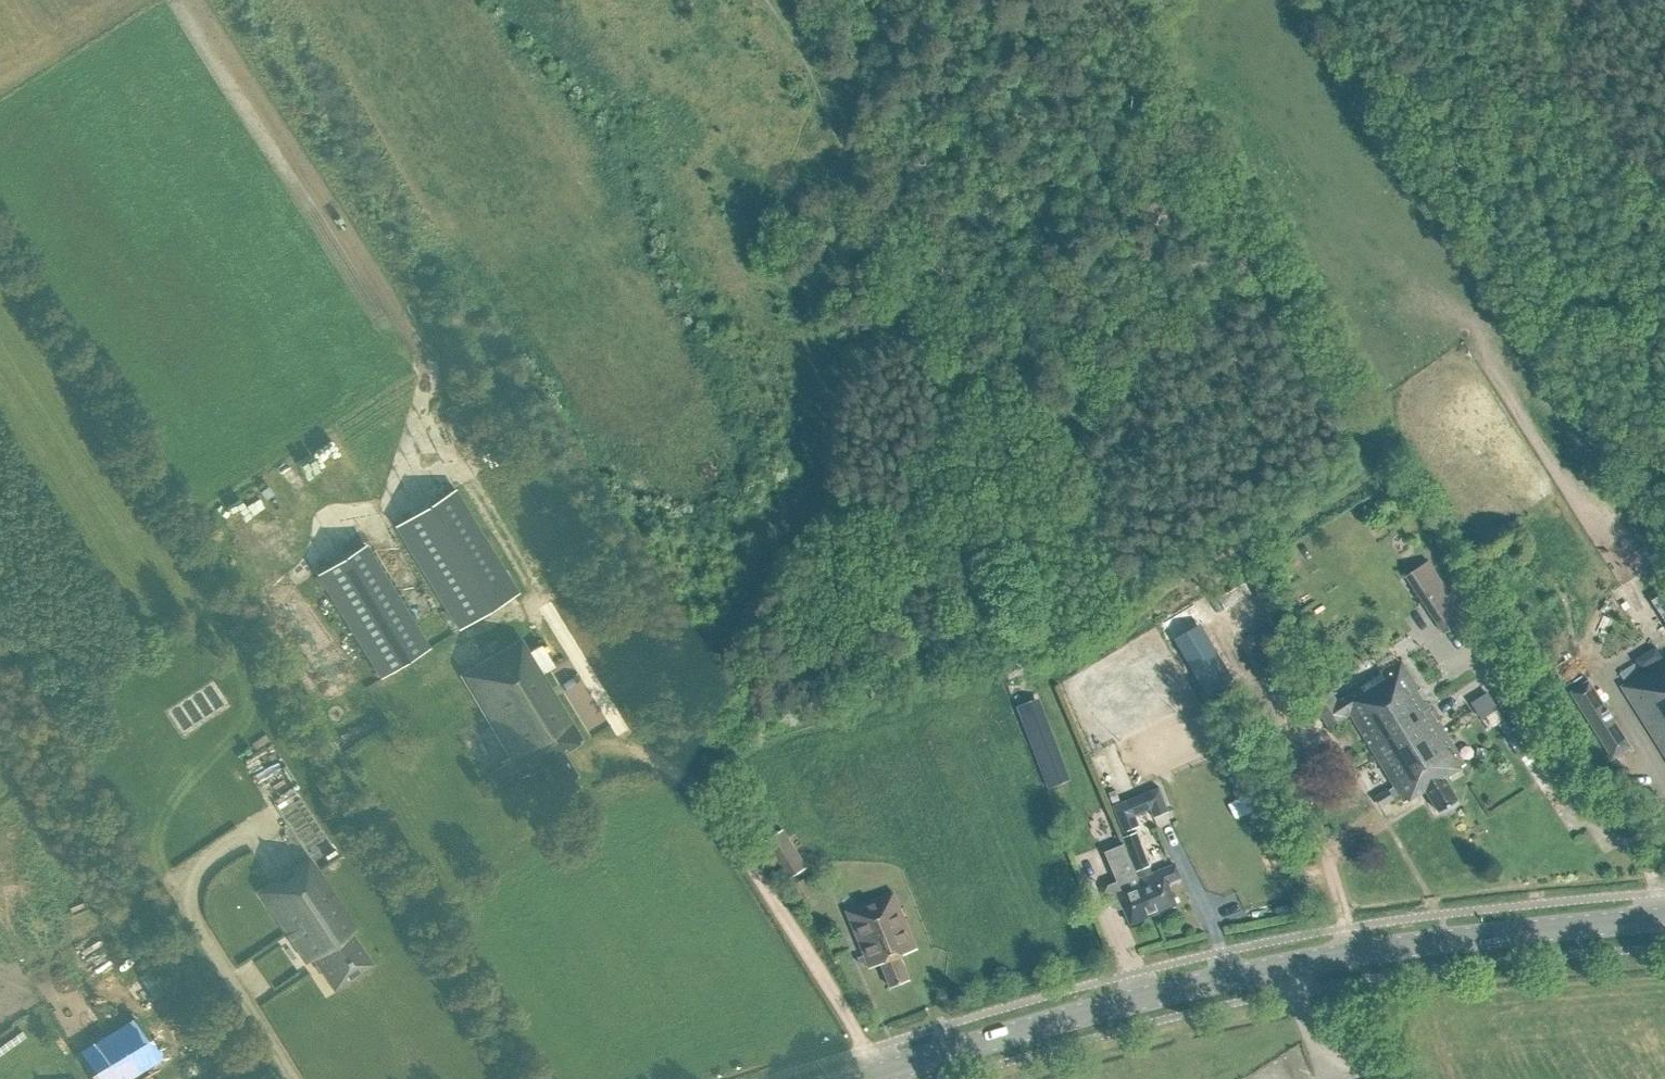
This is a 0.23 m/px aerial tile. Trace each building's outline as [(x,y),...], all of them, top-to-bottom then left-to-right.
[(517,593),(454,489),(394,526),(457,630),(517,593)] [(427,649),(364,545),(315,575),(379,678),(427,649)] [(1466,617),(1428,559),(1404,575),(1442,632),(1466,617)] [(1651,600),(1664,620),(1664,591),(1651,600)] [(1293,594),(1284,600),(1290,612),(1300,606),(1293,594)] [(1199,625),(1173,640),(1206,696),(1232,681),(1199,625)] [(505,764),(496,770),(487,775),(494,787),(511,777),(509,774),(516,770),(521,778),(542,765),(556,788),(574,777),(561,753),(581,741),(520,639),(459,676),(512,763),(506,766),(505,764)] [(1642,672),(1653,666),(1645,653),(1634,660),(1642,672)] [(1621,686),(1664,756),(1664,658),(1621,686)] [(1349,713),(1371,749),(1414,721),(1411,717),(1428,706),(1400,661),(1336,701),(1324,682),(1307,693),(1328,727),(1349,713)] [(1567,685),(1592,727),(1610,716),(1584,674),(1567,685)] [(1482,715),(1502,702),(1493,687),(1473,700),(1482,715)] [(1047,792),(1067,784),(1036,703),(1015,711),(1047,792)] [(1464,765),(1428,706),(1411,717),(1414,721),(1371,749),(1394,786),(1375,797),(1380,805),(1399,794),(1404,802),(1424,790),(1438,812),(1458,800),(1443,777),(1464,765)] [(284,721),(264,732),(272,747),(292,737),(284,721)] [(1119,795),(1135,789),(1114,738),(1099,744),(1119,795)] [(1158,787),(1112,805),(1123,832),(1139,825),(1134,815),(1151,808),(1154,817),(1168,811),(1158,787)] [(1639,809),(1645,806),(1642,800),(1636,803),(1639,809)] [(786,880),(806,867),(781,830),(762,843),(786,880)] [(1176,904),(1167,882),(1180,877),(1174,863),(1152,873),(1135,832),(1124,837),(1126,843),(1123,844),(1153,914),(1176,904)] [(1117,909),(1122,907),(1129,924),(1153,914),(1123,844),(1104,851),(1116,881),(1107,885),(1105,891),(1111,907),(1117,909)] [(332,990),(369,965),(348,933),(352,930),(307,863),(261,894),(306,961),(311,958),(332,990)] [(803,879),(792,886),(800,900),(812,893),(803,879)] [(899,956),(916,949),(893,891),(846,911),(864,954),(857,957),(860,963),(866,961),(869,968),(880,963),(889,986),(908,978),(899,956)] [(75,1054),(90,1078),(127,1078),(168,1054),(157,1035),(123,1056),(110,1033),(75,1054)]
